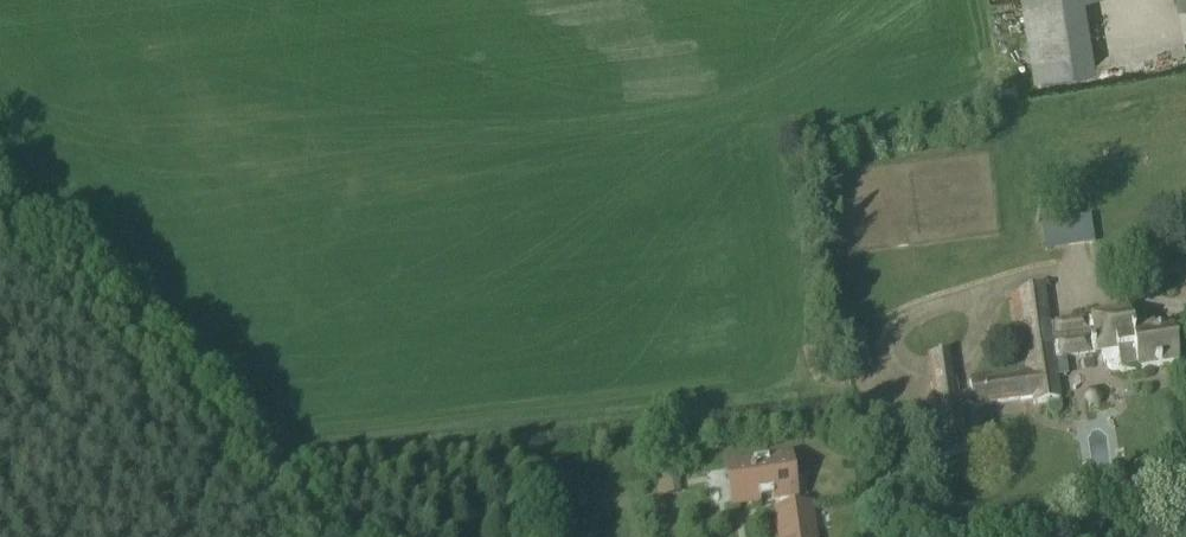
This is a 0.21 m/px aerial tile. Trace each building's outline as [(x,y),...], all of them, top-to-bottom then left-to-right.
[(1095,69),(1082,0),(1015,0),(1031,82),(1095,69)] [(1175,10),(1185,8),(1185,0),(1173,0),(1175,10)] [(1046,251),(1098,242),(1094,216),(1041,224),(1046,251)] [(1009,298),(1013,328),(1018,327),(1025,372),(968,381),(970,393),(958,395),(952,354),(927,358),(942,457),(967,453),(960,408),(971,406),(971,410),(1031,401),(1032,407),(1061,403),(1055,362),(1101,355),(1102,363),(1109,371),(1119,370),(1120,374),(1135,372),(1135,375),(1179,368),(1172,328),(1154,331),(1153,322),(1131,325),(1129,308),(1088,314),(1088,318),(1050,324),(1044,284),(1009,298)] [(827,477),(751,490),(758,532),(834,519),(827,477)]
